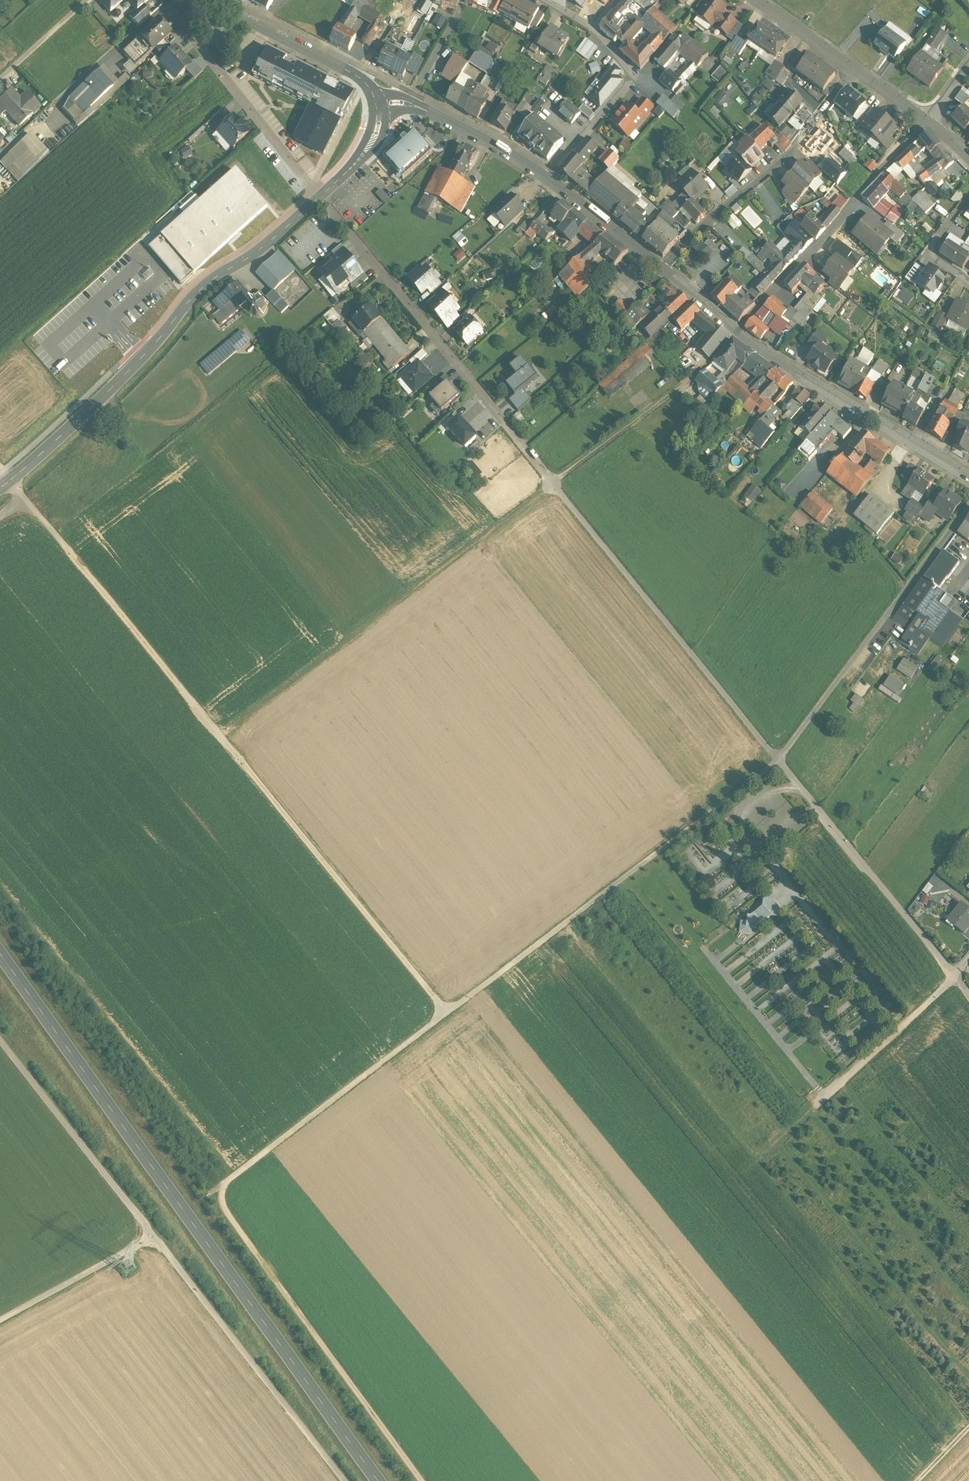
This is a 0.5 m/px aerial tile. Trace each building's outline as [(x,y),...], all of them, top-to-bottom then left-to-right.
[(110,9),(120,0),(102,0),(110,9)] [(137,8),(142,3),(146,0),(129,0),(137,8)] [(256,3),(266,8),(272,2),(269,0),(258,0),(256,3)] [(356,1),(371,10),(376,13),(377,11),(386,17),(392,7),(379,0),(357,0),(356,1)] [(480,0),(479,0),(478,5),(477,7),(489,11),(492,4),(488,3),(480,0)] [(489,11),(498,15),(499,13),(506,0),(495,0),(492,4),(489,11)] [(499,13),(516,22),(526,4),(520,0),(506,0),(499,13)] [(616,12),(616,13),(624,4),(629,8),(633,4),(642,11),(637,15),(635,18),(641,23),(647,17),(646,17),(653,9),(659,1),(660,0),(626,0),(616,12)] [(714,0),(709,0),(698,15),(711,25),(714,22),(718,25),(717,27),(727,34),(736,22),(726,15),(724,17),(720,13),(724,8),(714,0)] [(371,10),(356,1),(350,11),(357,16),(365,21),(371,10)] [(152,14),(142,3),(137,8),(129,15),(139,26),(152,14)] [(539,10),(526,4),(516,22),(529,29),(530,27),(538,11),(539,10)] [(629,8),(624,4),(616,13),(624,19),(630,24),(635,18),(637,15),(629,8)] [(642,11),(633,4),(629,8),(637,15),(642,11)] [(653,9),(646,17),(647,17),(641,23),(645,26),(654,35),(663,43),(675,28),(653,9)] [(376,13),(371,10),(365,21),(372,25),(379,29),(386,17),(377,11),(376,13)] [(350,11),(338,29),(346,34),(357,16),(350,11)] [(436,11),(430,21),(441,28),(447,19),(436,11)] [(538,11),(530,27),(535,30),(544,15),(538,11)] [(612,14),(601,29),(614,42),(618,38),(622,33),(616,28),(624,19),(616,13),(616,12),(612,14)] [(868,14),(854,29),(866,40),(880,25),(868,14)] [(622,33),(618,38),(627,46),(631,41),(645,26),(641,23),(635,18),(630,24),(622,33)] [(158,19),(139,36),(152,50),(170,34),(163,26),(163,25),(158,19)] [(742,27),(736,22),(727,34),(734,39),(742,27)] [(772,34),(758,24),(748,38),(762,48),(772,34)] [(909,39),(888,24),(883,30),(904,46),(909,39)] [(379,29),(372,25),(362,43),(369,47),(379,29)] [(557,32),(550,28),(542,41),(539,46),(540,47),(550,53),(551,51),(558,55),(563,48),(565,45),(564,45),(568,37),(558,31),(557,32)] [(346,34),(338,29),(330,42),(348,52),(356,39),(346,34)] [(946,35),(937,29),(920,53),(941,68),(946,60),(939,55),(940,53),(938,51),(937,53),(934,51),(946,35)] [(904,46),(883,30),(873,44),(893,60),(904,46)] [(772,34),(762,48),(776,58),(786,44),(772,34)] [(654,35),(644,46),(654,54),(663,43),(654,35)] [(679,41),(675,37),(669,44),(678,51),(688,39),(684,35),(679,41)] [(139,36),(122,52),(135,66),(152,50),(139,36)] [(537,37),(530,49),(536,53),(540,47),(539,46),(542,41),(537,37)] [(597,47),(585,38),(576,51),(587,59),(597,47)] [(747,44),(738,38),(730,49),(739,56),(747,44)] [(490,40),(484,48),(492,54),(498,47),(490,40)] [(395,46),(384,41),(375,54),(383,58),(388,48),(393,50),(395,46)] [(690,41),(680,53),(691,62),(697,67),(701,62),(708,55),(690,41)] [(168,44),(155,56),(160,61),(173,49),(168,44)] [(633,49),(628,44),(627,46),(620,52),(631,62),(638,53),(633,49)] [(669,44),(655,61),(664,68),(679,51),(678,51),(669,44)] [(638,53),(631,62),(640,70),(654,54),(644,46),(638,53)] [(190,64),(175,47),(173,49),(160,61),(169,71),(171,69),(177,76),(180,76),(184,72),(184,69),(190,64)] [(219,50),(223,56),(228,52),(223,47),(219,50)] [(358,93),(268,48),(253,76),(311,105),(294,139),(323,154),(344,114),(346,116),(358,93)] [(393,50),(388,48),(383,58),(379,64),(391,70),(400,54),(393,50)] [(487,75),(495,62),(477,51),(472,58),(469,64),(487,75)] [(422,60),(408,53),(406,57),(411,60),(406,69),(414,73),(422,60)] [(920,53),(906,72),(928,88),(942,70),(941,68),(920,53)] [(400,54),(391,70),(403,76),(406,69),(411,60),(406,57),(400,54)] [(708,55),(701,62),(706,66),(712,58),(708,55)] [(822,65),(808,55),(803,62),(796,71),(810,81),(822,65)] [(455,57),(443,76),(456,84),(460,77),(467,65),(455,57)] [(803,62),(799,58),(792,68),(796,71),(803,62)] [(785,67),(774,60),(765,74),(775,81),(782,72),(785,67)] [(193,61),(184,69),(194,79),(202,71),(193,61)] [(746,61),(739,67),(743,72),(750,65),(746,61)] [(679,75),(676,78),(680,81),(682,83),(697,67),(691,62),(679,75)] [(600,71),(597,63),(589,65),(592,73),(600,71)] [(835,75),(822,65),(810,81),(823,91),(829,83),(835,75)] [(502,67),(493,81),(500,85),(508,71),(502,67)] [(729,74),(721,67),(712,76),(720,83),(729,74)] [(615,68),(601,84),(590,98),(600,106),(622,81),(616,77),(620,72),(615,68)] [(553,74),(547,69),(540,80),(546,84),(553,74)] [(112,87),(98,71),(69,97),(84,113),(112,87)] [(676,78),(669,72),(661,82),(671,90),(672,89),(680,81),(676,78)] [(788,76),(782,72),(775,81),(782,85),(788,76)] [(130,80),(135,84),(141,78),(136,74),(130,80)] [(470,83),(460,77),(456,84),(454,86),(467,94),(468,92),(470,84),(471,83),(470,83)] [(585,94),(590,98),(601,84),(596,80),(585,94)] [(834,87),(829,83),(823,91),(822,93),(827,96),(834,87)] [(467,94),(454,86),(446,101),(465,112),(479,89),(470,84),(468,92),(467,94)] [(866,103),(848,88),(835,103),(847,113),(852,117),(853,118),(853,117),(865,104),(866,103)] [(479,89),(465,112),(476,119),(486,103),(482,101),(486,93),(479,89)] [(795,95),(788,89),(779,100),(782,103),(793,112),(795,114),(805,103),(795,94),(795,95)] [(956,100),(964,105),(968,96),(968,93),(962,89),(956,100)] [(15,103),(7,93),(0,99),(0,114),(1,115),(6,110),(20,126),(40,107),(27,92),(15,103)] [(810,118),(822,102),(812,94),(800,110),(810,118)] [(657,104),(659,106),(665,112),(672,118),(679,110),(664,96),(657,104)] [(539,98),(532,108),(537,112),(544,102),(539,98)] [(511,104),(504,100),(491,122),(505,131),(514,116),(507,111),(511,104)] [(652,109),(642,100),(635,109),(645,117),(652,109)] [(581,113),(568,101),(558,113),(572,124),(581,113)] [(531,109),(522,102),(516,110),(525,117),(529,112),(531,109)] [(782,103),(769,118),(778,127),(779,128),(782,125),(793,112),(782,103)] [(865,104),(853,117),(858,121),(863,114),(869,107),(865,104)] [(583,105),(579,110),(589,118),(593,113),(583,105)] [(645,117),(635,109),(633,111),(627,105),(611,123),(628,137),(645,117)] [(659,118),(665,112),(659,106),(654,112),(659,118)] [(963,106),(951,118),(964,130),(968,125),(968,112),(963,106)] [(224,107),(211,119),(220,129),(232,117),(224,107)] [(875,110),(868,119),(869,119),(862,128),(872,136),(886,119),(875,110)] [(525,117),(524,118),(529,122),(533,116),(529,112),(525,117)] [(788,122),(798,130),(805,122),(795,114),(788,122)] [(863,114),(858,121),(856,124),(862,128),(869,119),(868,119),(863,114)] [(239,121),(234,116),(232,117),(220,129),(218,130),(232,147),(249,132),(244,127),(245,126),(240,120),(239,121)] [(563,142),(533,116),(529,122),(519,136),(530,146),(529,147),(535,152),(536,151),(547,160),(563,142)] [(886,119),(872,136),(884,146),(891,137),(898,128),(886,119)] [(518,134),(524,126),(521,124),(515,131),(518,134)] [(790,132),(782,125),(779,128),(778,127),(776,130),(778,131),(785,138),(790,132)] [(769,130),(765,126),(757,133),(760,137),(763,135),(769,130)] [(821,128),(804,146),(813,153),(817,148),(822,152),(833,139),(821,128)] [(412,129),(383,155),(403,178),(433,151),(412,129)] [(769,130),(763,135),(769,142),(772,139),(775,136),(769,130)] [(940,145),(929,130),(920,138),(921,139),(931,153),(940,145)] [(785,150),(792,144),(785,138),(778,131),(774,135),(777,139),(774,142),(772,139),(768,143),(772,147),(780,143),(782,144),(780,145),(785,150)] [(0,161),(0,162),(17,181),(48,153),(30,133),(0,161)] [(760,137),(753,143),(759,150),(769,142),(763,135),(760,137)] [(891,137),(884,146),(888,150),(896,140),(891,137)] [(753,143),(748,138),(740,146),(743,148),(737,154),(734,151),(734,152),(739,157),(750,168),(759,160),(763,155),(759,150),(753,143)] [(587,139),(572,156),(583,165),(588,159),(592,155),(598,148),(587,139)] [(631,147),(624,141),(620,147),(626,152),(631,147)] [(180,150),(185,158),(193,152),(188,145),(180,150)] [(463,145),(448,173),(462,180),(477,153),(463,145)] [(940,145),(931,153),(937,161),(942,168),(952,160),(940,145)] [(913,146),(908,151),(914,159),(920,154),(913,146)] [(857,160),(849,153),(845,147),(839,154),(852,166),(857,160)] [(908,151),(897,160),(904,168),(910,162),(914,159),(908,151)] [(618,161),(610,153),(601,163),(601,162),(600,162),(610,170),(618,161)] [(601,162),(592,155),(588,159),(597,166),(600,162),(601,162)] [(583,165),(572,156),(559,171),(570,180),(579,170),(583,165)] [(826,156),(818,166),(823,171),(832,161),(826,156)] [(739,157),(724,171),(731,178),(734,176),(739,181),(751,169),(750,168),(739,157)] [(864,165),(872,171),(878,164),(870,158),(864,165)] [(920,167),(914,159),(910,162),(916,170),(920,167)] [(704,170),(694,160),(686,167),(690,172),(691,171),(696,177),(704,170)] [(822,172),(810,160),(805,165),(818,177),(822,172)] [(897,160),(887,170),(898,182),(908,173),(904,168),(897,160)] [(823,171),(837,184),(846,174),(832,161),(823,171)] [(937,161),(923,170),(929,177),(942,168),(937,161)] [(610,170),(600,162),(597,166),(587,178),(597,186),(606,175),(610,170)] [(805,165),(801,162),(792,172),(809,187),(814,192),(823,183),(818,177),(805,165)] [(448,173),(441,169),(426,194),(453,209),(460,197),(461,197),(468,184),(462,180),(448,173)] [(235,170),(158,238),(152,244),(164,259),(164,264),(181,283),(193,272),(267,207),(235,170)] [(586,177),(579,170),(570,180),(578,186),(586,177)] [(923,170),(918,174),(923,181),(929,177),(923,170)] [(690,172),(677,184),(692,200),(706,187),(696,177),(691,171),(690,172)] [(809,187),(792,172),(783,181),(787,185),(799,197),(809,187)] [(895,183),(885,173),(875,184),(886,194),(888,192),(890,189),(895,183)] [(589,195),(588,196),(614,218),(624,205),(632,196),(628,192),(621,187),(606,175),(597,186),(589,195)] [(587,178),(586,177),(578,186),(589,195),(597,186),(587,178)] [(633,186),(627,181),(621,187),(628,192),(633,186)] [(906,193),(896,182),(895,183),(890,189),(900,198),(906,193)] [(940,190),(933,182),(927,187),(934,194),(940,190)] [(875,184),(862,198),(873,208),(882,198),(886,194),(875,184)] [(799,197),(787,185),(781,191),(791,207),(799,197)] [(385,203),(390,198),(382,188),(376,192),(385,203)] [(922,190),(912,200),(919,208),(925,214),(935,205),(922,190)] [(684,193),(674,204),(670,209),(677,216),(681,211),(683,209),(683,210),(692,201),(684,193)] [(913,213),(919,208),(912,200),(906,193),(900,198),(913,213)] [(637,205),(647,210),(652,198),(642,194),(637,205)] [(511,196),(493,212),(502,222),(506,219),(519,207),(520,206),(511,196)] [(825,197),(820,201),(827,207),(831,203),(825,197)] [(556,198),(545,210),(552,216),(563,203),(556,198)] [(882,198),(873,208),(892,225),(903,212),(895,206),(894,208),(882,198)] [(705,215),(692,201),(683,210),(696,224),(705,215)] [(573,212),(563,203),(552,216),(562,224),(573,212)] [(624,205),(614,218),(627,228),(638,216),(624,205)] [(831,210),(830,212),(835,217),(840,210),(835,206),(831,210)] [(519,207),(506,219),(510,224),(524,211),(519,207)] [(677,216),(670,209),(666,214),(673,220),(677,216)] [(573,212),(562,224),(562,225),(557,230),(558,231),(570,241),(578,232),(587,222),(574,211),(573,212)] [(828,211),(822,217),(818,221),(826,228),(835,217),(830,212),(828,211)] [(733,213),(726,220),(735,228),(742,221),(733,213)] [(665,214),(659,222),(653,228),(665,238),(669,232),(667,230),(674,222),(665,214)] [(818,221),(809,214),(808,215),(806,218),(801,224),(816,238),(826,228),(818,221)] [(886,230),(868,215),(852,233),(868,247),(870,244),(876,249),(881,243),(883,245),(889,237),(892,235),(886,230)] [(520,227),(526,233),(530,229),(536,222),(530,216),(520,227)] [(653,228),(638,216),(627,228),(643,241),(653,228)] [(788,217),(783,222),(782,221),(777,227),(785,235),(796,224),(788,217)] [(540,225),(536,222),(530,229),(545,241),(552,235),(540,225)] [(587,222),(578,232),(594,246),(604,237),(587,222)] [(792,242),(787,248),(788,250),(782,257),(789,265),(796,258),(812,240),(796,224),(785,235),(792,242)] [(903,234),(890,224),(886,230),(892,235),(889,237),(896,243),(903,234)] [(653,228),(643,241),(663,258),(671,247),(663,241),(665,239),(665,238),(653,228)] [(682,229),(675,237),(678,240),(677,241),(678,242),(687,233),(682,229)] [(675,237),(669,232),(665,238),(665,239),(663,241),(671,247),(676,244),(678,242),(677,241),(678,240),(675,237)] [(965,244),(949,235),(945,241),(948,243),(960,251),(965,244)] [(462,236),(457,241),(461,246),(467,241),(462,236)] [(594,246),(599,250),(615,263),(627,252),(606,236),(594,246)] [(960,251),(968,256),(968,237),(965,244),(960,251)] [(835,255),(854,269),(863,257),(837,238),(828,250),(835,255)] [(948,243),(940,253),(963,268),(968,257),(968,256),(960,251),(948,243)] [(769,244),(766,247),(762,251),(768,256),(775,263),(783,271),(789,265),(782,257),(769,244)] [(345,250),(341,245),(331,252),(335,257),(343,250),(344,251),(345,250)] [(698,253),(705,259),(712,250),(704,245),(698,253)] [(594,246),(582,256),(572,265),(579,272),(589,264),(598,252),(599,250),(594,246)] [(344,251),(343,250),(335,257),(330,261),(332,264),(324,271),(321,268),(318,271),(338,295),(341,292),(338,288),(347,280),(349,283),(362,273),(356,266),(352,261),(344,251)] [(465,257),(460,250),(453,255),(459,262),(465,257)] [(768,256),(762,251),(761,252),(758,255),(763,260),(768,256)] [(295,270),(278,252),(255,273),(272,290),(295,270)] [(854,269),(835,255),(826,267),(835,273),(832,278),(842,285),(840,283),(846,276),(848,277),(854,269)] [(330,261),(321,268),(324,271),(332,264),(330,261)] [(768,271),(757,262),(753,266),(764,276),(768,271)] [(768,271),(764,276),(772,283),(783,271),(775,263),(768,271)] [(442,278),(430,264),(426,268),(437,281),(442,278)] [(589,264),(579,272),(572,265),(565,271),(559,276),(577,297),(580,295),(601,276),(589,264)] [(815,275),(804,264),(783,286),(791,293),(802,282),(800,280),(805,275),(811,280),(815,275)] [(916,284),(925,271),(916,264),(905,278),(915,286),(916,284)] [(939,273),(929,266),(925,271),(916,284),(926,290),(927,289),(933,294),(937,290),(938,290),(942,285),(941,284),(944,280),(938,275),(939,273)] [(144,274),(147,278),(154,271),(151,267),(144,274)] [(418,267),(407,277),(411,281),(422,272),(421,272),(418,267)] [(437,281),(426,268),(421,272),(422,272),(411,281),(413,284),(414,284),(417,287),(417,288),(422,294),(428,289),(437,281)] [(297,275),(294,274),(292,275),(291,277),(290,280),(291,283),(293,285),(296,285),(298,284),(300,282),(300,279),(299,277),(297,275)] [(364,274),(350,285),(354,290),(368,278),(364,274)] [(815,275),(811,280),(805,275),(800,280),(802,282),(805,285),(802,289),(807,294),(800,301),(812,311),(822,298),(816,293),(824,284),(815,275)] [(735,279),(731,276),(726,281),(730,285),(735,279)] [(764,276),(753,286),(761,294),(772,283),(764,276)] [(832,278),(828,283),(838,290),(842,285),(832,278)] [(742,285),(735,279),(730,285),(737,291),(742,285)] [(347,280),(338,288),(341,292),(345,289),(343,288),(349,283),(347,280)] [(237,281),(220,294),(227,303),(243,290),(244,289),(237,281)] [(437,281),(428,289),(432,294),(434,293),(441,286),(437,281)] [(679,293),(664,281),(662,283),(661,283),(657,286),(672,299),(679,293)] [(730,285),(726,281),(712,297),(722,307),(733,295),(737,291),(730,285)] [(445,282),(434,293),(438,298),(443,293),(444,294),(450,288),(445,282)] [(802,282),(791,293),(783,286),(773,297),(783,305),(782,307),(787,311),(790,307),(792,309),(800,301),(807,294),(802,289),(805,285),(802,282)] [(288,284),(285,283),(283,284),(281,286),(280,289),(281,292),(284,294),(286,294),(288,293),(290,291),(291,288),(290,286),(288,284)] [(305,284),(303,284),(300,284),(299,286),(298,289),(299,292),(301,294),(304,294),(306,293),(308,291),(308,288),(307,286),(305,284)] [(450,288),(444,294),(458,310),(465,304),(450,288)] [(914,296),(903,289),(898,296),(908,304),(914,296)] [(250,298),(243,290),(227,303),(220,294),(213,300),(220,309),(213,314),(220,323),(240,307),(240,306),(250,298)] [(288,308),(273,291),(266,298),(281,315),(288,308)] [(296,294),(293,293),(291,294),(289,296),(288,299),(290,302),(292,304),(295,304),(297,303),(299,301),(299,298),(298,296),(296,294)] [(438,298),(429,306),(444,323),(454,313),(458,310),(444,294),(443,293),(438,298)] [(687,303),(679,293),(672,299),(663,307),(672,317),(687,303)] [(742,298),(740,301),(733,295),(722,307),(739,322),(753,305),(746,298),(744,300),(742,298)] [(783,305),(773,297),(764,306),(771,312),(777,316),(781,318),(787,311),(782,307),(783,305)] [(265,304),(262,301),(257,301),(253,303),(251,307),(251,309),(253,313),(256,316),(261,316),(263,315),(266,312),(267,311),(267,308),(265,304)] [(630,311),(621,301),(614,307),(623,317),(626,314),(630,311)] [(800,301),(792,309),(806,319),(812,311),(800,301)] [(956,302),(948,317),(968,328),(968,327),(968,309),(956,302)] [(646,312),(638,304),(630,311),(626,314),(636,325),(640,322),(643,325),(653,316),(650,312),(648,314),(646,312)] [(700,313),(690,304),(672,321),(680,330),(693,319),(700,313)] [(381,318),(370,306),(353,319),(364,332),(381,318)] [(672,317),(663,307),(653,316),(643,325),(652,336),(672,318),(672,317)] [(790,307),(787,311),(781,318),(781,319),(787,324),(796,331),(806,319),(792,309),(790,307)] [(875,317),(862,308),(857,317),(859,318),(857,321),(868,328),(875,317)] [(332,309),(323,316),(327,321),(336,313),(332,309)] [(939,312),(933,324),(940,328),(946,316),(939,312)] [(336,313),(327,321),(331,325),(340,318),(336,313)] [(454,313),(444,323),(449,328),(453,324),(459,319),(454,313)] [(459,319),(453,324),(458,329),(470,318),(465,313),(459,319)] [(714,325),(700,313),(693,319),(700,324),(709,331),(714,325)] [(777,316),(770,325),(780,332),(787,324),(781,319),(781,318),(777,316)] [(753,317),(745,327),(760,339),(768,330),(760,324),(753,317)] [(381,318),(364,332),(368,337),(385,323),(381,318)] [(458,329),(456,331),(459,334),(460,336),(461,338),(461,341),(464,343),(466,343),(467,345),(478,335),(481,335),(483,333),(484,330),(481,327),(478,327),(470,318),(458,329)] [(337,321),(331,326),(335,331),(342,326),(337,321)] [(680,330),(672,321),(661,330),(667,337),(684,355),(689,350),(676,334),(680,330)] [(385,323),(368,337),(392,366),(409,352),(385,323)] [(727,335),(714,325),(709,331),(697,346),(708,357),(727,335)] [(241,330),(200,364),(208,374),(249,339),(241,330)] [(667,337),(661,330),(655,336),(650,341),(649,340),(645,344),(652,351),(660,342),(661,342),(667,337)] [(935,339),(937,334),(930,330),(928,335),(935,339)] [(818,332),(808,345),(814,351),(817,347),(818,348),(826,338),(818,332)] [(684,355),(667,337),(661,342),(660,342),(677,361),(684,355)] [(754,356),(733,340),(714,361),(714,362),(721,368),(727,371),(737,360),(745,364),(754,356)] [(370,347),(357,358),(364,366),(377,355),(370,347)] [(818,348),(817,347),(814,351),(807,359),(824,373),(831,364),(833,360),(831,357),(832,356),(830,354),(830,351),(827,349),(825,349),(823,351),(818,348)] [(409,362),(413,366),(418,362),(427,354),(423,350),(409,362)] [(775,371),(754,356),(745,364),(743,366),(759,377),(766,381),(775,371)] [(878,359),(872,370),(872,371),(866,381),(873,386),(879,375),(881,376),(888,365),(878,359)] [(511,369),(518,376),(528,367),(522,360),(511,369)] [(415,392),(431,378),(418,362),(413,366),(401,377),(415,392)] [(853,365),(850,363),(839,383),(853,391),(860,377),(865,367),(855,362),(853,365)] [(507,385),(516,396),(523,390),(537,378),(528,367),(518,376),(507,385)] [(865,367),(860,377),(866,381),(872,371),(865,367)] [(911,376),(921,381),(925,373),(915,368),(911,376)] [(728,375),(725,372),(716,381),(722,386),(725,383),(726,383),(727,382),(733,376),(736,373),(737,372),(734,370),(728,375)] [(716,381),(704,371),(696,380),(713,396),(722,386),(716,381)] [(789,381),(776,372),(763,388),(770,395),(778,387),(786,392),(789,389),(793,383),(789,381)] [(433,386),(437,391),(447,382),(449,384),(452,382),(446,375),(433,386)] [(747,389),(736,378),(733,376),(727,382),(741,395),(747,389)] [(921,381),(911,376),(904,389),(915,395),(918,390),(922,382),(921,381)] [(922,382),(918,390),(925,395),(932,380),(925,376),(922,382)] [(747,389),(741,395),(747,401),(749,399),(756,391),(760,387),(766,381),(759,377),(747,389)] [(866,381),(860,377),(853,391),(852,392),(866,400),(873,386),(866,381)] [(452,407),(463,398),(456,390),(455,391),(449,384),(447,382),(437,391),(429,398),(442,412),(450,405),(452,407)] [(770,395),(763,388),(760,387),(756,391),(766,400),(770,395)] [(809,395),(798,387),(793,394),(795,396),(803,403),(809,395)] [(900,392),(891,388),(883,405),(890,409),(891,407),(897,411),(896,412),(904,416),(910,406),(914,397),(915,395),(904,389),(902,389),(900,392)] [(518,411),(531,400),(523,390),(516,396),(510,401),(518,411)] [(925,395),(918,390),(915,395),(914,397),(919,399),(927,403),(930,397),(925,395)] [(766,400),(756,391),(749,399),(761,409),(767,401),(766,400)] [(961,401),(951,395),(947,403),(956,408),(961,401)] [(803,403),(795,396),(790,402),(798,408),(803,403)] [(914,397),(910,406),(915,408),(919,399),(914,397)] [(761,409),(758,411),(764,417),(766,413),(773,406),(767,401),(761,409)] [(947,403),(944,401),(940,408),(947,412),(954,416),(958,409),(956,408),(947,403)] [(798,408),(790,402),(785,408),(788,411),(793,414),(798,408)] [(832,413),(819,405),(811,416),(823,423),(832,413)] [(773,406),(766,413),(764,417),(750,432),(755,436),(752,439),(762,448),(774,433),(769,428),(781,413),(773,406)] [(915,408),(910,406),(904,416),(903,420),(915,426),(922,412),(915,408)] [(947,412),(940,408),(935,417),(942,421),(947,412)] [(801,409),(789,422),(794,427),(806,414),(801,409)] [(788,411),(781,418),(786,422),(793,414),(788,411)] [(851,431),(832,413),(823,423),(813,435),(807,441),(817,451),(834,432),(843,440),(851,431)] [(451,416),(438,428),(442,433),(448,428),(455,421),(451,416)] [(823,423),(811,416),(802,426),(813,435),(823,423)] [(942,421),(935,417),(926,432),(940,440),(949,425),(942,421)] [(476,437),(458,418),(455,421),(448,428),(465,447),(476,437)] [(952,446),(967,452),(968,447),(968,425),(963,423),(952,446)] [(874,441),(862,432),(849,449),(861,458),(865,452),(866,453),(874,441)] [(807,441),(799,451),(809,460),(817,451),(807,441)] [(889,452),(874,441),(866,453),(881,464),(889,452)] [(861,458),(849,449),(844,455),(850,461),(855,464),(855,465),(861,458)] [(843,455),(835,464),(842,470),(850,461),(844,455),(843,455)] [(483,470),(473,459),(467,464),(477,475),(483,470)] [(855,464),(850,461),(842,470),(835,479),(856,496),(873,475),(867,470),(865,472),(855,465),(855,464)] [(792,464),(780,477),(786,482),(798,469),(792,464)] [(877,471),(871,465),(867,470),(873,475),(877,471)] [(919,470),(910,465),(902,477),(911,483),(919,470)] [(934,481),(919,470),(911,483),(905,491),(912,496),(916,490),(924,496),(934,481)] [(753,485),(745,495),(753,501),(760,491),(753,485)] [(936,505),(933,509),(936,512),(942,515),(944,512),(949,516),(947,519),(949,520),(961,501),(945,490),(936,505)] [(834,509),(813,491),(800,506),(821,524),(834,509)] [(912,496),(905,491),(902,495),(909,500),(912,496)] [(894,514),(871,495),(854,516),(877,535),(894,514)] [(924,509),(911,500),(904,511),(917,519),(920,515),(924,509)] [(924,509),(920,515),(929,522),(936,512),(933,509),(936,505),(930,500),(924,509)] [(956,533),(966,540),(968,536),(968,515),(956,533)] [(942,551),(922,579),(921,578),(903,605),(902,604),(891,620),(906,631),(907,632),(908,630),(913,634),(915,630),(928,639),(948,610),(938,603),(944,594),(936,589),(945,577),(946,578),(957,562),(942,551)] [(962,620),(948,610),(928,639),(942,647),(962,620)] [(928,639),(915,630),(913,634),(908,630),(907,632),(906,631),(898,642),(917,655),(928,639)] [(918,669),(904,660),(898,670),(912,678),(918,669)] [(944,666),(936,660),(931,666),(939,672),(944,666)] [(964,682),(957,677),(953,682),(960,687),(964,682)] [(903,687),(891,678),(885,686),(898,695),(903,687)] [(866,701),(858,694),(852,701),(855,704),(851,709),(856,713),(866,701)] [(926,788),(919,797),(927,804),(934,795),(926,788)] [(954,912),(956,913),(951,920),(957,924),(955,926),(965,934),(968,928),(968,909),(962,903),(954,912)] [(750,933),(751,927),(757,928),(757,926),(763,922),(762,921),(769,916),(770,916),(764,907),(763,908),(756,913),(751,917),(748,917),(748,923),(742,922),(740,932),(750,933)]
